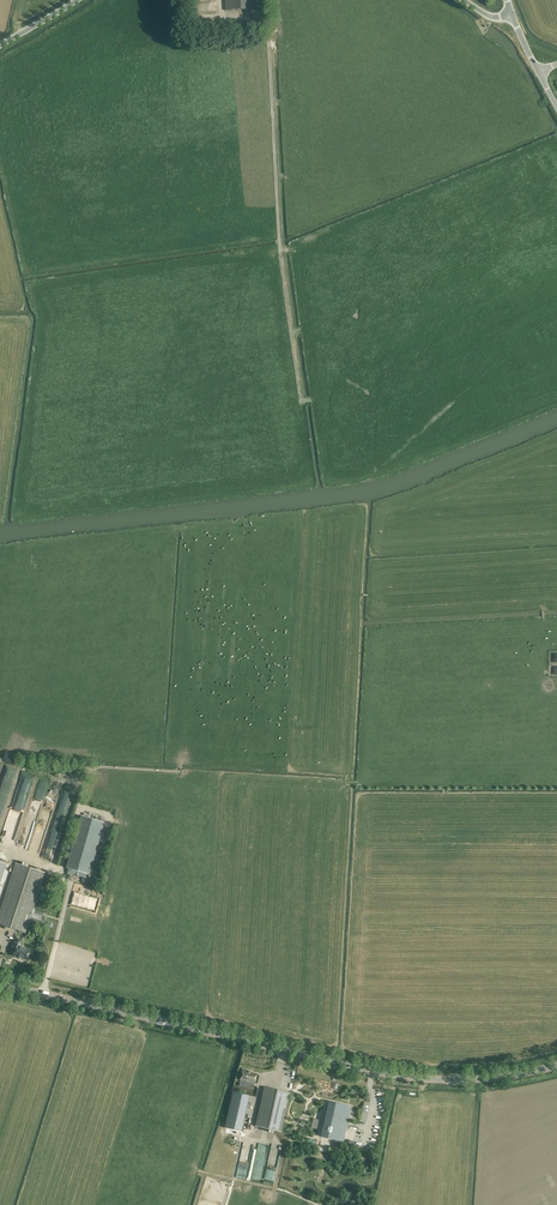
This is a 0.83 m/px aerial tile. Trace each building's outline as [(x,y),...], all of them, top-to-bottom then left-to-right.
[(225,10),(256,10),(256,0),(225,0),(225,10)] [(77,852),(95,857),(105,823),(82,816),(73,846),(79,847),(77,852)] [(90,875),(95,857),(77,852),(79,847),(73,846),(67,868),(90,875)] [(29,922),(30,922),(30,924),(43,928),(46,917),(44,916),(45,913),(35,910),(35,909),(34,909),(46,873),(15,863),(0,910),(0,925),(26,933),(29,922)] [(95,904),(97,904),(98,898),(73,893),(70,905),(94,910),(95,904)] [(14,946),(16,947),(14,955),(28,960),(31,950),(20,947),(23,940),(17,938),(14,946)] [(243,1069),(240,1080),(255,1083),(258,1074),(252,1072),(252,1071),(243,1069)] [(291,1093),(264,1087),(255,1126),(282,1132),(291,1093)] [(242,1132),(250,1096),(233,1092),(224,1127),(242,1132)] [(346,1128),(350,1111),(346,1110),(347,1106),(330,1102),(322,1137),(339,1141),(342,1127),(346,1128)] [(250,1151),(244,1150),(238,1170),(246,1172),(247,1169),(252,1170),(256,1155),(249,1154),(250,1151)] [(274,1181),(279,1152),(267,1150),(265,1161),(256,1159),(252,1178),(260,1179),(262,1169),(265,1170),(263,1179),(274,1181)]
